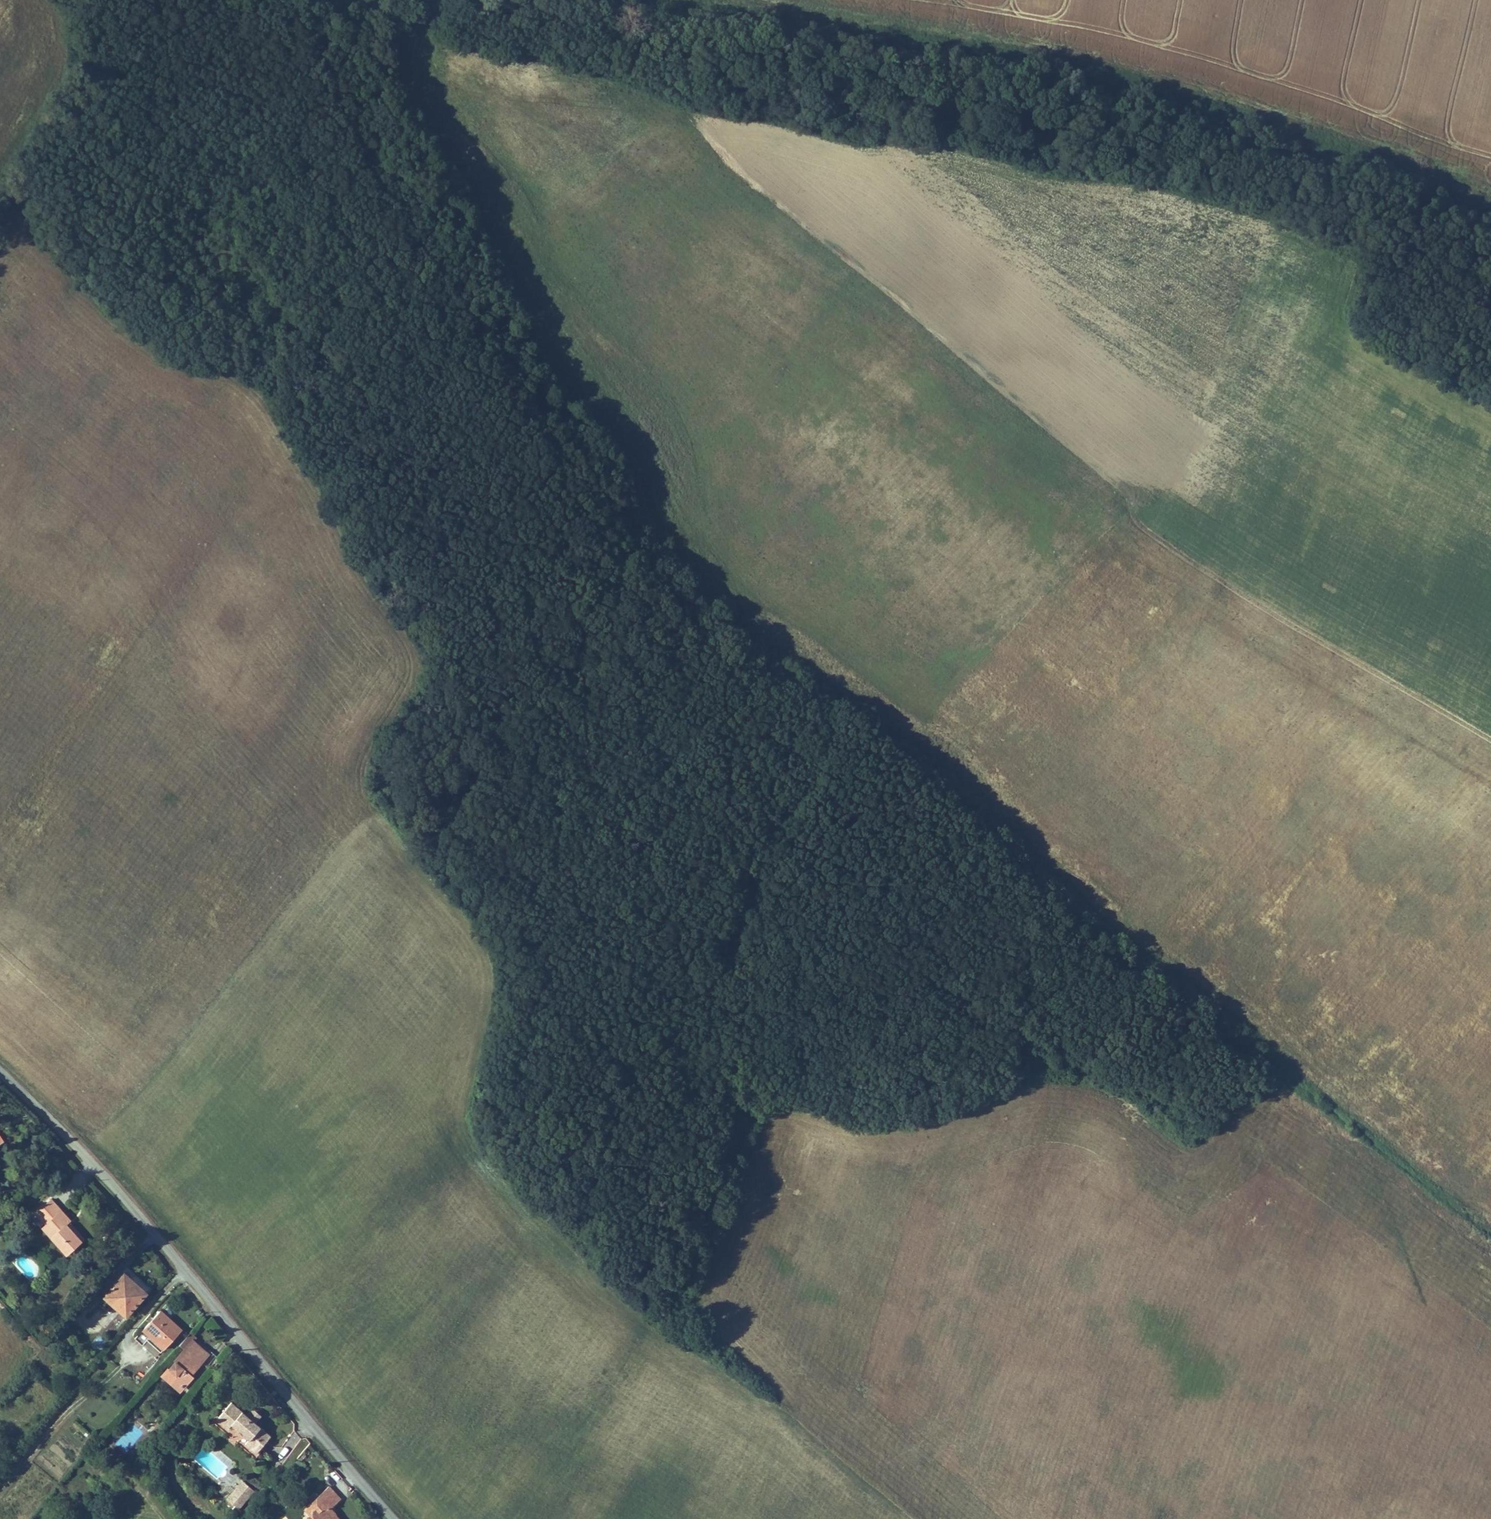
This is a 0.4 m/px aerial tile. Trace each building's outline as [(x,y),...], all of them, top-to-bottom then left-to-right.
[(67,1227),(70,1224),(72,1223),(51,1201),(38,1214),(49,1226),(44,1231),(68,1256),(82,1243),(75,1236),(67,1227)] [(79,1233),(70,1224),(67,1227),(75,1236),(79,1233)] [(148,1296),(124,1275),(102,1300),(126,1320),(148,1296)] [(160,1312),(143,1332),(164,1351),(182,1332),(160,1312)] [(192,1335),(181,1348),(185,1352),(162,1379),(181,1396),(195,1380),(193,1378),(211,1356),(195,1343),(197,1340),(192,1335)] [(258,1420),(249,1412),(246,1416),(231,1403),(213,1423),(224,1432),(227,1430),(246,1447),(244,1450),(254,1459),(272,1438),(255,1424),(258,1420)] [(261,1417),(252,1409),(249,1412),(258,1420),(261,1417)] [(252,1491),(241,1481),(235,1489),(246,1498),(252,1491)] [(331,1511),(342,1500),(329,1487),(302,1512),(309,1518),(338,1518),(331,1511)]
